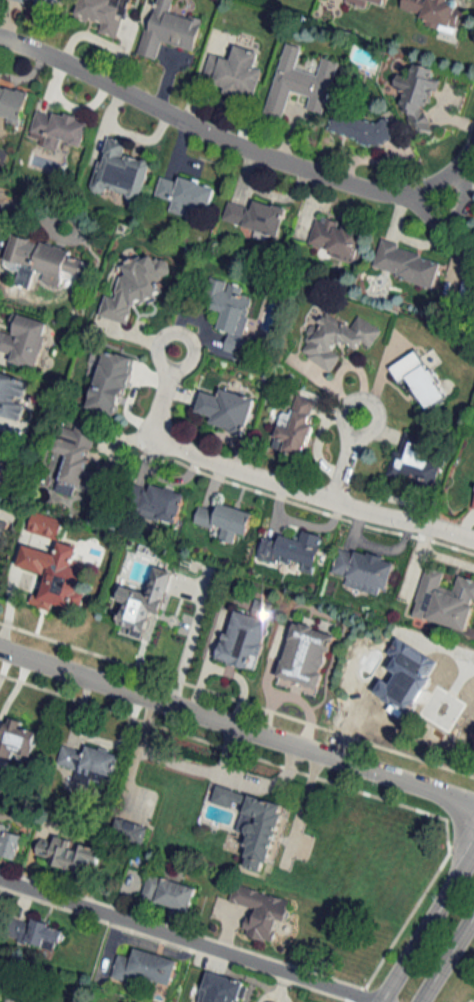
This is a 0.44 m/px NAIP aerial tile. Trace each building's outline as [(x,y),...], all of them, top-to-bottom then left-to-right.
[(28,4),(29,0),(63,9),(65,0),(11,0),(28,4)] [(119,39),(130,0),(80,0),(75,17),(101,24),(98,33),(119,39)] [(203,19),(172,10),(175,0),(155,0),(139,55),(157,60),(162,42),(194,51),(203,19)] [(459,31),(466,6),(447,0),(402,0),(399,12),(459,31)] [(283,120),(291,92),(309,97),(306,110),(324,115),(339,62),(322,57),(317,75),(297,69),(303,46),(285,41),(265,114),(283,120)] [(231,58),(210,53),(204,78),(223,83),(220,93),(255,101),(263,71),(255,69),(260,51),(235,45),(231,58)] [(405,91),(400,111),(410,113),(406,129),(423,133),(434,91),(437,92),(440,81),(430,79),(433,69),(414,63),(410,77),(398,73),(394,88),(405,91)] [(0,85),(0,116),(22,122),(29,92),(0,85)] [(89,122),(37,107),(30,133),(46,138),(44,148),(58,152),(60,146),(70,149),(71,145),(82,148),(89,122)] [(393,127),(337,110),(330,131),(386,148),(393,127)] [(152,162),(124,154),(127,142),(106,136),(91,191),(107,195),(108,190),(142,200),(152,162)] [(216,188),(181,176),(179,182),(162,176),(155,196),(173,202),(170,211),(183,216),(187,204),(209,211),(216,188)] [(278,238),(287,209),(255,199),(252,209),(228,202),(223,222),(278,238)] [(308,245),(356,260),(365,231),(317,216),(308,245)] [(73,250),(12,234),(5,261),(47,272),(45,282),(61,287),(64,272),(81,276),(85,260),(71,256),(73,250)] [(372,270),(434,286),(442,259),(379,243),(372,270)] [(101,318),(128,323),(132,306),(141,302),(147,303),(164,296),(158,281),(174,274),(168,260),(150,257),(145,259),(138,257),(125,262),(122,277),(120,278),(117,297),(105,295),(101,318)] [(253,298),(241,296),(244,285),(211,278),(207,298),(213,299),(211,310),(222,312),(218,329),(229,332),(224,351),(240,354),(253,298)] [(382,328),(358,316),(352,327),(326,313),(318,329),(314,327),(299,355),(331,372),(340,355),(333,352),(338,341),(357,351),(362,343),(371,348),(382,328)] [(16,314),(11,334),(0,331),(0,351),(12,354),(10,363),(36,370),(49,322),(16,314)] [(390,367),(399,383),(408,378),(426,409),(448,397),(420,349),(390,367)] [(88,409),(121,418),(135,358),(103,350),(88,409)] [(26,403),(24,403),(30,380),(0,373),(0,416),(22,421),(26,403)] [(209,425),(245,435),(255,398),(221,389),(219,396),(201,392),(196,412),(212,416),(209,425)] [(273,449),(304,456),(317,399),(297,395),(292,414),(281,412),(273,449)] [(82,489),(97,430),(62,421),(54,452),(67,455),(57,492),(74,496),(77,487),(82,489)] [(441,464),(418,458),(424,437),(401,430),(389,473),(434,486),(441,464)] [(178,525),(185,492),(144,484),(137,517),(178,525)] [(199,506),(195,524),(221,530),(219,539),(235,543),(237,533),(248,536),(253,512),(218,504),(217,510),(199,506)] [(28,530),(57,539),(63,520),(34,511),(28,530)] [(3,539),(8,521),(0,519),(0,538),(3,539)] [(322,535),(303,531),(301,539),(280,536),(278,543),(263,540),(260,559),(301,566),(300,571),(315,574),(322,535)] [(23,544),(17,566),(46,574),(41,596),(33,594),(30,605),(50,611),(52,603),(81,611),(86,593),(79,591),(86,563),(74,560),(77,547),(59,542),(56,553),(23,544)] [(345,586),(385,597),(395,561),(339,546),(331,573),(347,578),(345,586)] [(161,615),(174,571),(155,566),(147,593),(122,586),(117,601),(126,604),(120,624),(129,627),(127,634),(143,639),(151,612),(161,615)] [(454,590),(441,587),(445,571),(425,567),(413,617),(470,631),(473,615),(473,580),(458,576),(454,590)] [(273,603),(255,599),(251,614),(230,609),(218,662),(257,671),(273,603)] [(294,620),(275,682),(318,695),(337,634),(294,620)] [(39,727),(5,718),(0,734),(0,756),(28,765),(39,727)] [(120,754),(87,746),(85,752),(62,746),(57,765),(76,770),(73,781),(89,785),(90,780),(111,786),(120,754)] [(251,835),(244,867),(268,873),(285,803),(216,786),(212,801),(243,809),(238,832),(251,835)] [(112,836),(144,845),(149,827),(117,818),(112,836)] [(23,832),(0,826),(0,855),(16,859),(23,832)] [(102,848),(56,836),(54,842),(41,838),(35,860),(95,875),(102,848)] [(197,888),(149,874),(142,898),(190,912),(197,888)] [(242,935),(272,942),(277,919),(286,921),(292,898),(234,884),(230,902),(256,908),(254,918),(247,916),(242,935)] [(33,919),(31,924),(10,918),(5,936),(59,950),(65,928),(33,919)] [(170,989),(178,960),(135,948),(132,958),(118,955),(113,974),(170,989)] [(247,982),(206,971),(198,1001),(241,1001),(247,982)]
